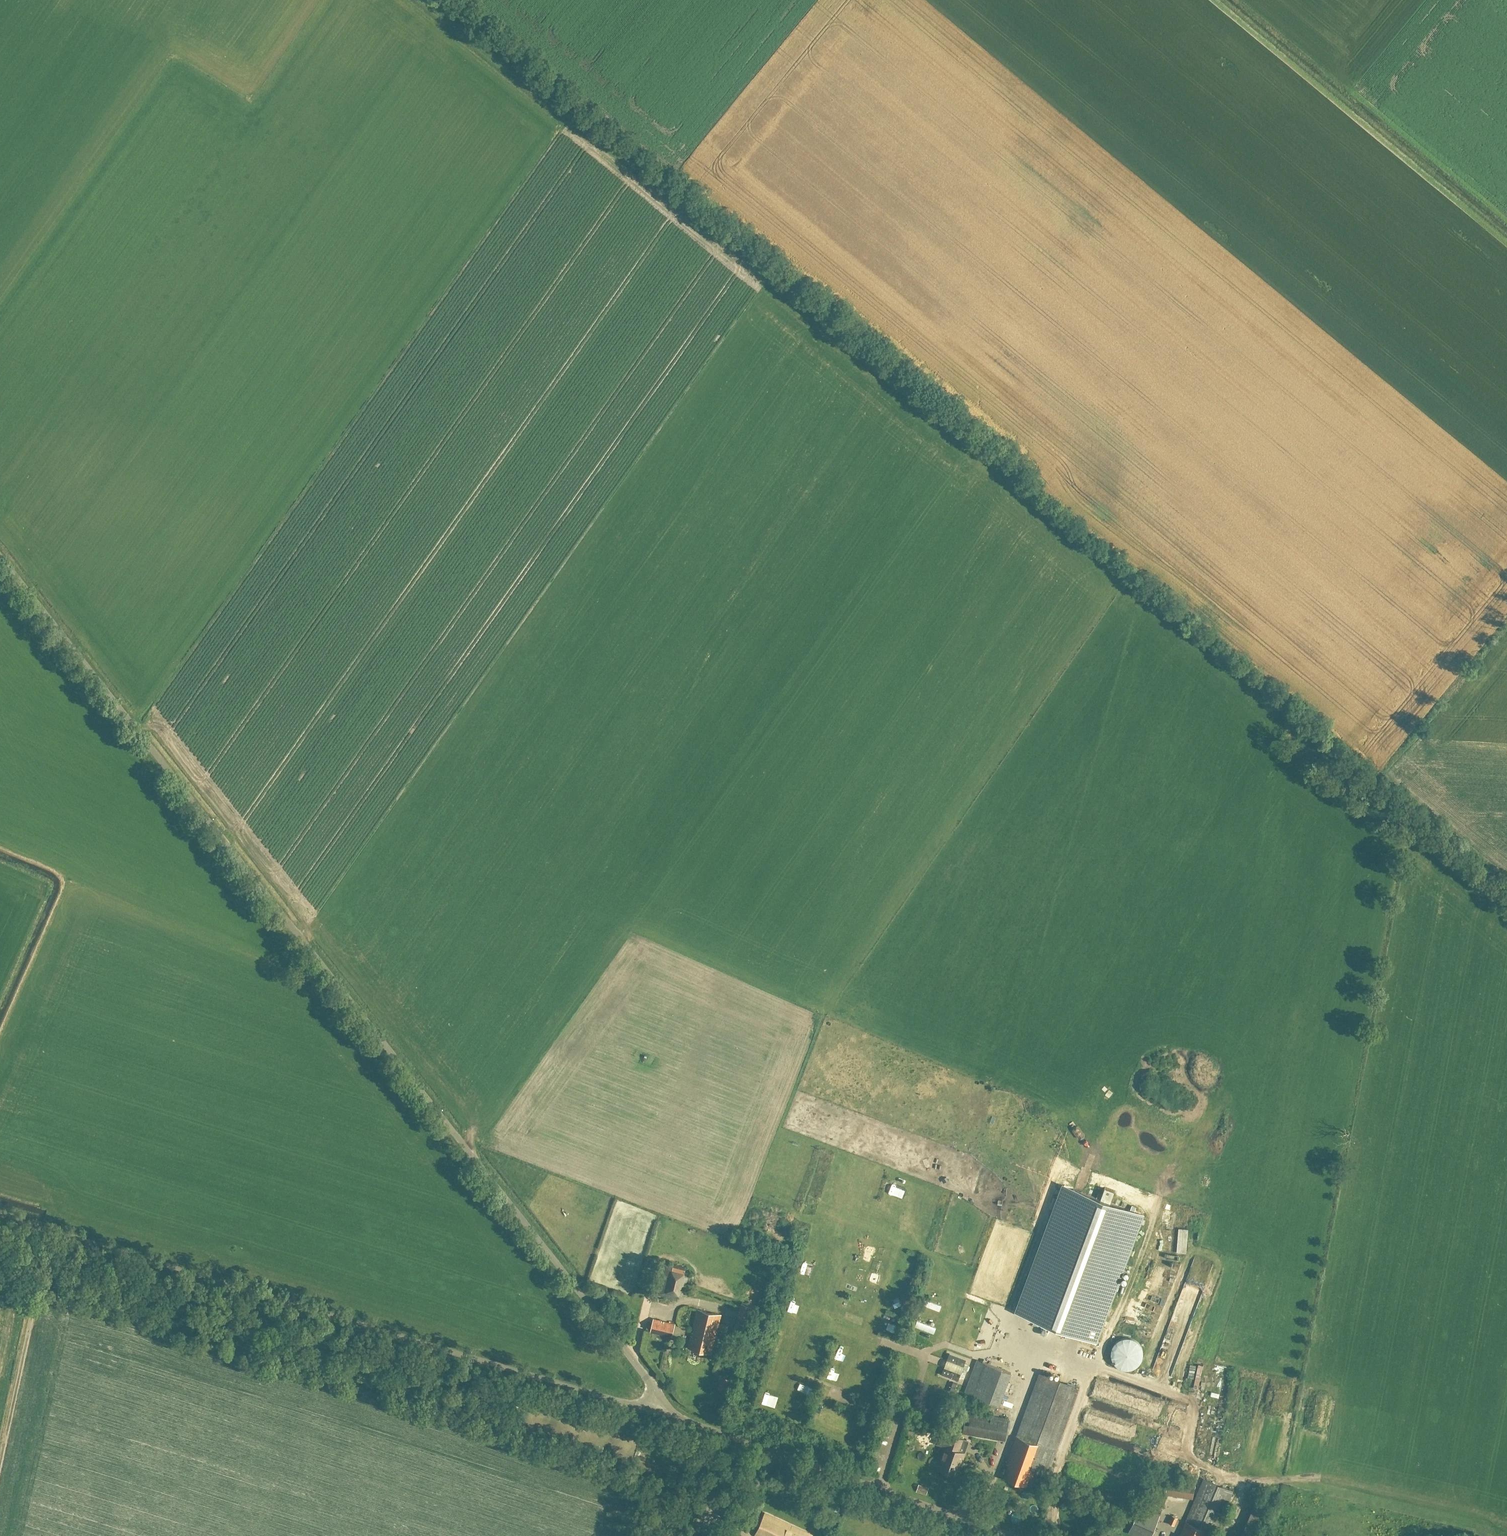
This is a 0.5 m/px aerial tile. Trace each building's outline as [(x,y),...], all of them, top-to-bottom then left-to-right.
[(1094,1342),(1141,1216),(1064,1187),(1017,1313),(1042,1322),(1041,1326),(1051,1330),(1052,1326),(1094,1342)] [(688,1298),(693,1277),(684,1274),(686,1267),(661,1262),(652,1294),(677,1301),(679,1295),(688,1298)] [(926,1300),(924,1307),(941,1313),(944,1307),(926,1300)] [(742,1336),(747,1321),(750,1322),(754,1309),(744,1306),(734,1333),(742,1336)] [(711,1354),(720,1315),(697,1310),(688,1348),(711,1354)] [(671,1339),(674,1325),(653,1320),(650,1333),(671,1339)] [(936,1335),(938,1329),(919,1322),(916,1328),(936,1335)] [(1143,1351),(1142,1347),(1141,1344),(1139,1342),(1137,1340),(1134,1338),(1131,1337),(1127,1336),(1124,1336),(1121,1337),(1117,1339),(1114,1341),(1112,1344),(1110,1347),(1110,1350),(1109,1353),(1110,1356),(1110,1359),(1112,1362),(1114,1365),(1117,1367),(1119,1369),(1123,1370),(1126,1370),(1129,1370),(1132,1369),(1135,1367),(1138,1365),(1140,1363),(1142,1360),(1143,1357),(1143,1354),(1143,1351)] [(944,1368),(941,1375),(958,1381),(959,1377),(963,1379),(968,1366),(964,1365),(966,1360),(949,1354),(947,1361),(945,1364),(944,1368)] [(1011,1374),(977,1361),(965,1393),(999,1406),(1011,1374)] [(1046,1477),(1079,1389),(1039,1374),(1016,1437),(1016,1436),(1006,1464),(1008,1465),(1003,1478),(1026,1486),(1029,1478),(1032,1479),(1034,1473),(1046,1477)] [(1118,1388),(1113,1402),(1119,1404),(1125,1391),(1118,1388)] [(1157,1416),(1159,1407),(1136,1402),(1134,1411),(1157,1416)] [(1004,1442),(1008,1420),(966,1412),(962,1434),(1004,1442)] [(946,1448),(938,1470),(956,1476),(961,1462),(964,1454),(958,1451),(959,1448),(960,1448),(962,1440),(950,1436),(949,1437),(940,1433),(936,1444),(946,1448)] [(1076,1453),(1097,1454),(1097,1443),(1076,1443),(1076,1453)] [(1164,1495),(1168,1495),(1187,1498),(1188,1493),(1193,1494),(1196,1480),(1167,1475),(1165,1491),(1164,1495)] [(1232,1492),(1204,1480),(1180,1534),(1183,1535),(1182,1535),(1204,1535),(1206,1532),(1213,1535),(1232,1492)] [(1269,1508),(1255,1502),(1240,1535),(1257,1535),(1269,1508)] [(1159,1516),(1138,1508),(1128,1534),(1133,1535),(1151,1535),(1159,1516)] [(765,1515),(755,1535),(810,1535),(765,1515)] [(1174,1526),(1177,1519),(1172,1516),(1168,1524),(1174,1526)]
